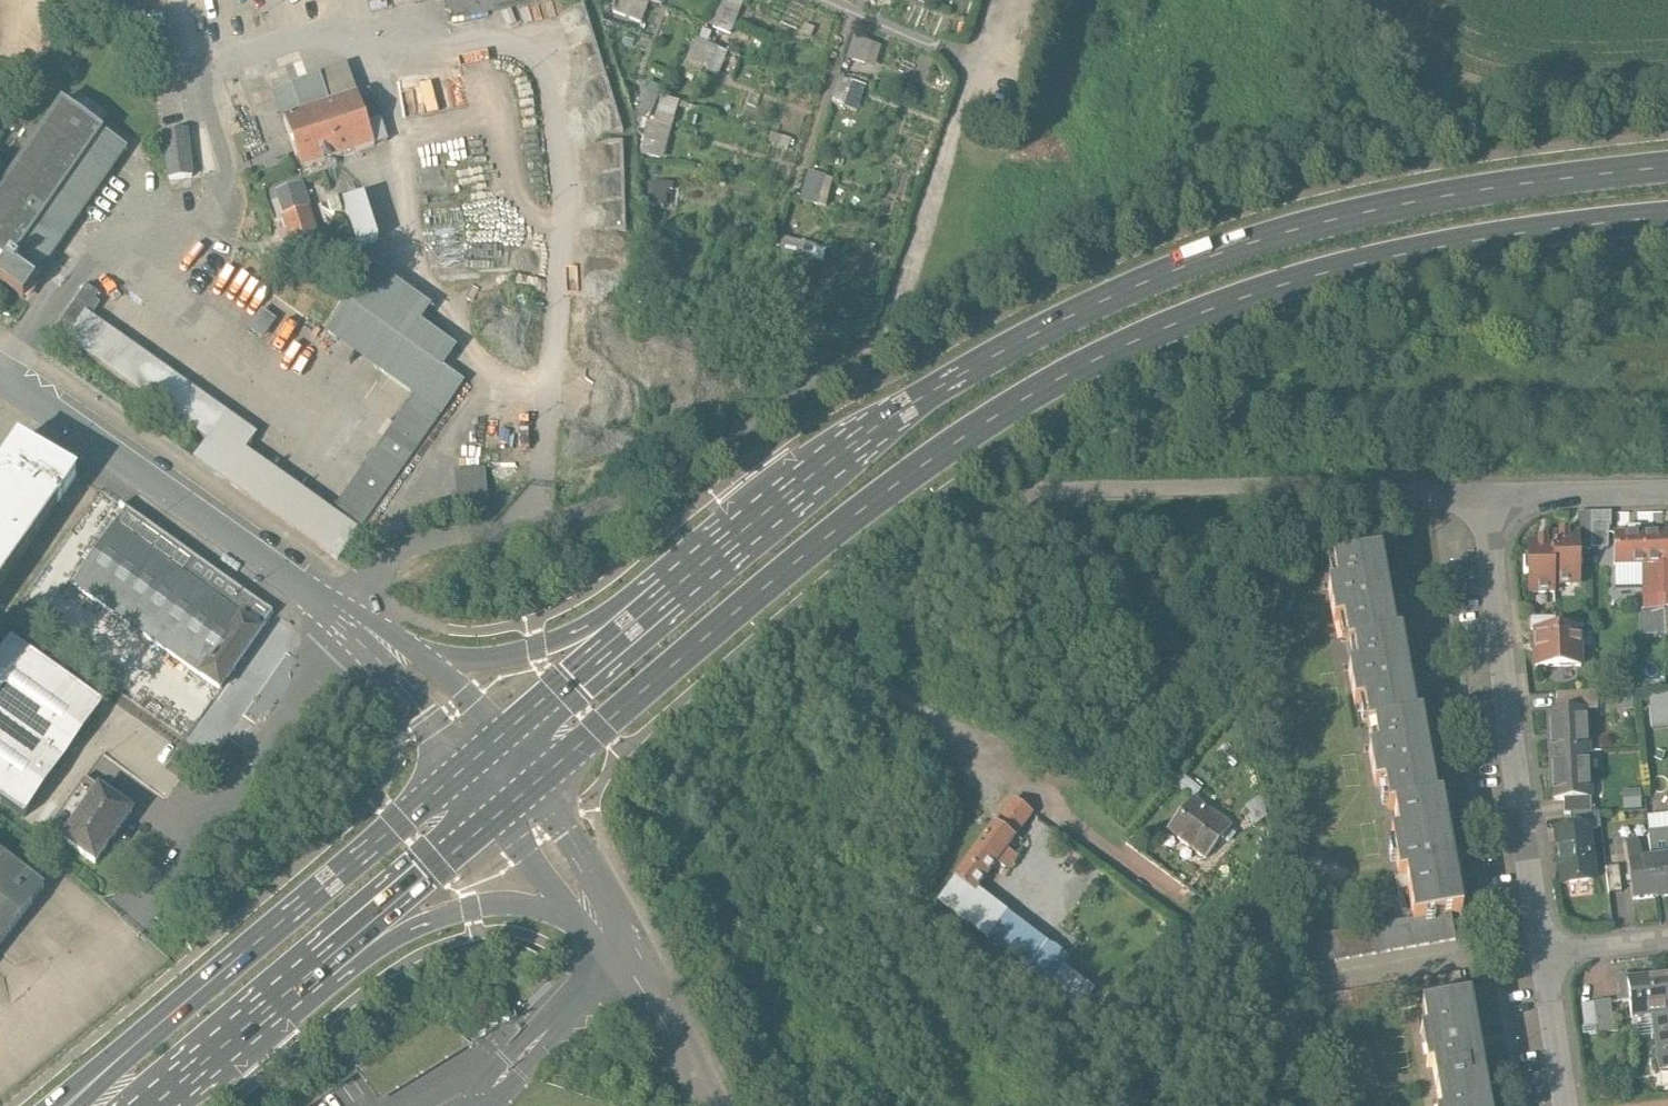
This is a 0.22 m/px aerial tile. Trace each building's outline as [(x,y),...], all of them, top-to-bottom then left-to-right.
[(644,0),(622,0),(617,15),(641,23),(649,2),(644,0)] [(872,70),(880,45),(851,35),(842,60),(872,70)] [(697,36),(684,67),(710,79),(724,48),(697,36)] [(830,98),(856,107),(865,84),(838,74),(830,98)] [(293,86),(300,107),(329,97),(322,76),(293,86)] [(371,91),(358,95),(376,146),(389,142),(371,91)] [(665,156),(676,98),(654,94),(643,152),(665,156)] [(286,120),(304,171),(376,146),(358,95),(286,120)] [(0,194),(0,255),(8,261),(37,281),(129,152),(63,105),(0,194)] [(193,177),(189,130),(165,133),(169,179),(193,177)] [(798,197),(814,201),(822,172),(806,167),(798,197)] [(664,199),(663,180),(649,181),(650,199),(664,199)] [(272,188),(275,254),(307,252),(304,187),(272,188)] [(381,243),(367,199),(346,206),(360,250),(381,243)] [(782,233),(778,250),(822,261),(826,245),(782,233)] [(37,281),(8,261),(0,272),(0,282),(24,299),(37,281)] [(54,333),(65,340),(85,312),(92,317),(101,303),(96,300),(100,294),(87,285),(54,333)] [(413,394),(332,509),(361,529),(465,382),(344,296),(321,329),(413,394)] [(85,312),(65,340),(209,441),(195,461),(338,561),(361,529),(332,509),(247,449),(258,433),(92,317),(85,312)] [(20,441),(0,469),(0,486),(2,488),(0,491),(0,589),(78,477),(20,441)] [(489,511),(486,469),(456,471),(459,513),(489,511)] [(71,588),(126,510),(100,491),(12,615),(32,629),(64,583),(71,588)] [(126,510),(71,588),(221,693),(264,632),(263,631),(274,615),(126,510)] [(1577,513),(1577,534),(1578,551),(1592,550),(1592,539),(1591,513),(1577,513)] [(1611,513),(1591,513),(1592,539),(1603,539),(1603,535),(1611,535),(1611,513)] [(1644,597),(1665,597),(1664,532),(1615,533),(1616,565),(1644,565),(1644,597)] [(1552,535),(1553,542),(1553,585),(1578,584),(1578,551),(1577,534),(1552,535)] [(1554,592),(1553,585),(1553,542),(1528,543),(1529,593),(1554,592)] [(1347,645),(1353,644),(1394,637),(1379,553),(1332,561),(1336,586),(1328,587),(1334,623),(1343,622),(1347,645)] [(1642,635),(1666,635),(1666,608),(1665,597),(1644,597),(1642,597),(1642,635)] [(1530,630),(1534,630),(1555,630),(1555,617),(1530,618),(1530,630)] [(1555,630),(1534,630),(1534,669),(1581,668),(1580,630),(1555,630)] [(1368,727),(1374,726),(1415,719),(1400,635),(1394,637),(1353,644),(1358,667),(1348,669),(1354,705),(1364,703),(1368,727)] [(1556,695),(1557,711),(1587,710),(1597,710),(1596,694),(1556,695)] [(1547,711),(1548,755),(1588,753),(1587,710),(1557,711),(1547,711)] [(1389,809),(1395,808),(1435,801),(1420,718),(1415,719),(1374,726),(1378,750),(1370,752),(1376,787),(1385,786),(1389,809)] [(1590,797),(1588,753),(1548,755),(1550,798),(1564,798),(1590,797)] [(86,781),(50,833),(100,867),(136,816),(86,781)] [(1200,793),(1190,785),(1184,792),(1194,800),(1200,793)] [(1565,815),(1571,815),(1590,814),(1590,797),(1564,798),(1565,815)] [(1034,814),(1015,799),(955,876),(974,891),(1034,814)] [(1441,799),(1435,801),(1395,808),(1400,836),(1393,837),(1400,879),(1407,878),(1415,922),(1450,915),(1461,913),(1441,799)] [(1248,820),(1254,829),(1271,818),(1258,800),(1244,810),(1250,818),(1248,820)] [(1192,804),(1168,835),(1204,862),(1227,831),(1192,804)] [(1598,813),(1590,814),(1571,815),(1572,831),(1588,829),(1599,828),(1598,813)] [(1555,832),(1561,889),(1595,885),(1588,829),(1572,831),(1555,832)] [(1652,861),(1656,900),(1667,899),(1667,836),(1659,837),(1661,860),(1652,861)] [(1633,903),(1656,900),(1652,861),(1641,862),(1638,840),(1626,841),(1633,903)] [(44,892),(0,858),(0,949),(44,892)] [(1619,867),(1606,868),(1609,893),(1621,892),(1619,867)] [(1061,965),(1068,954),(1000,910),(980,941),(1081,1007),(1094,986),(1061,965)] [(1455,942),(1450,915),(1415,922),(1290,944),(1294,970),(1455,942)] [(1464,1001),(1459,975),(1301,1002),(1306,1028),(1422,1008),(1464,1001)] [(1653,1014),(1667,1012),(1667,988),(1667,976),(1629,980),(1632,1000),(1633,1016),(1653,1014)] [(1621,1001),(1632,1000),(1629,980),(1629,977),(1618,978),(1621,1001)] [(1592,1006),(1590,981),(1573,982),(1575,1007),(1592,1006)] [(1432,1067),(1437,1092),(1484,1083),(1470,1000),(1464,1001),(1422,1008),(1426,1032),(1420,1033),(1426,1068),(1432,1067)] [(1614,1032),(1611,1002),(1595,1004),(1598,1034),(1614,1032)] [(1653,1014),(1659,1067),(1667,1065),(1667,1012),(1653,1014)] [(1484,1083),(1437,1092),(1439,1105),(1488,1105),(1484,1083)]
